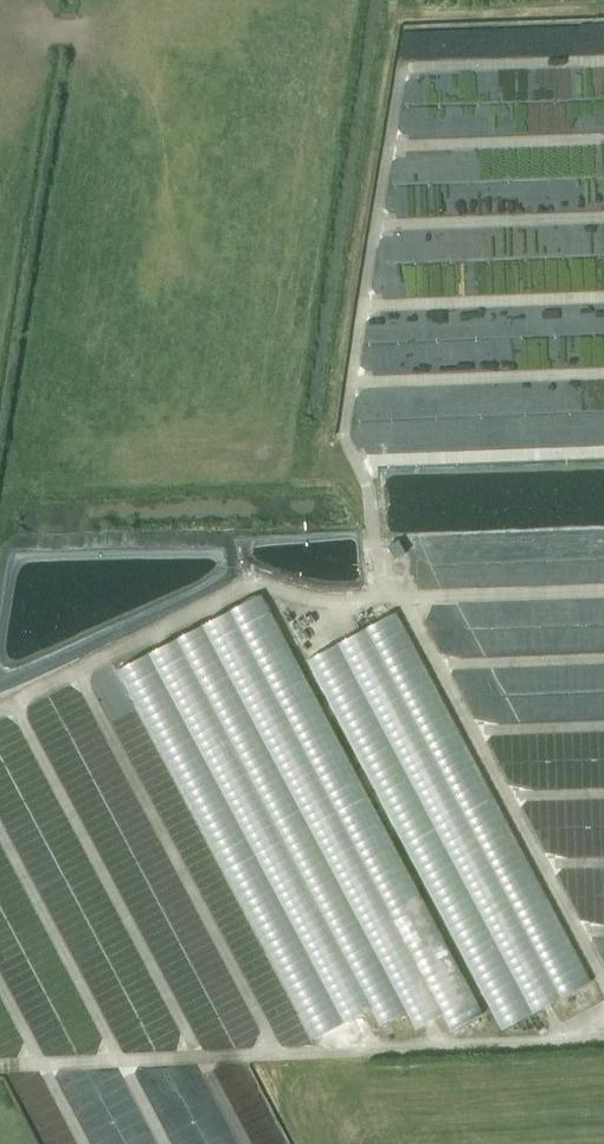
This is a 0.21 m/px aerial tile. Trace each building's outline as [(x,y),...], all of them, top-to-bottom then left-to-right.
[(127,658),(298,1042),(370,1010),(377,1026),(407,1012),(414,1027),(444,1013),(451,1029),(469,1020),(278,591),(127,658)] [(585,987),(401,610),(312,654),(495,1030),(585,987)]
